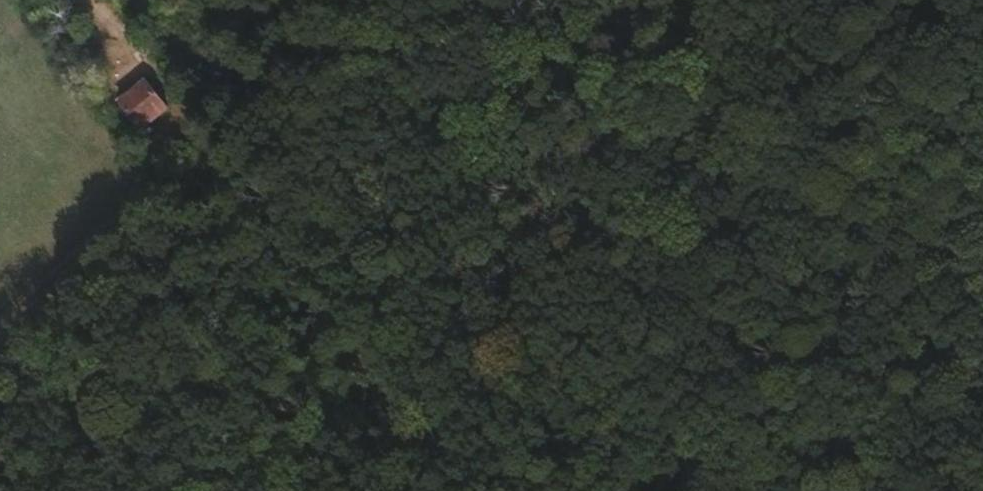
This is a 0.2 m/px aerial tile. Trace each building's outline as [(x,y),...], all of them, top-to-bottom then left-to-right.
[(139,127),(165,107),(145,80),(119,101),(139,127)]
